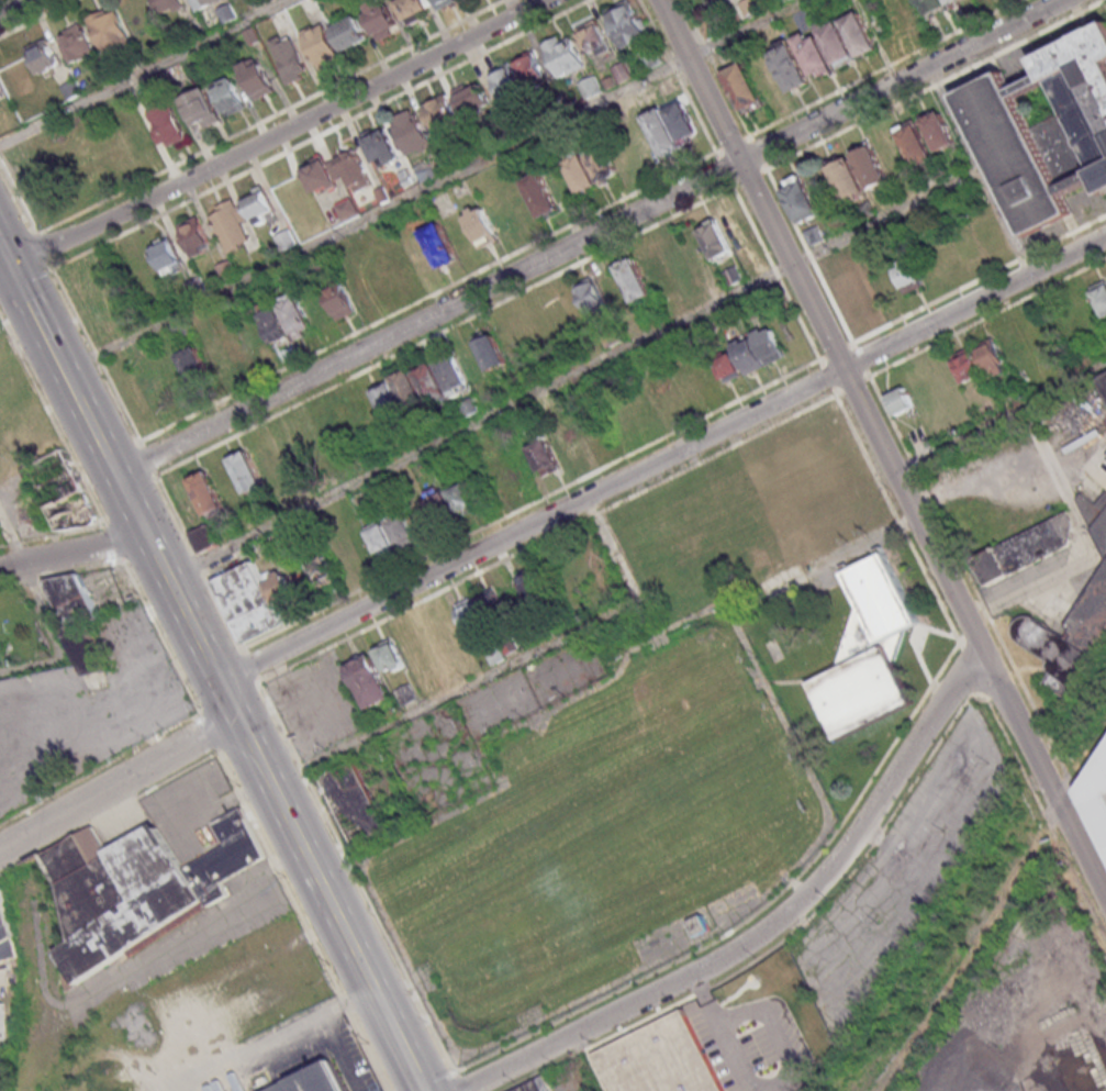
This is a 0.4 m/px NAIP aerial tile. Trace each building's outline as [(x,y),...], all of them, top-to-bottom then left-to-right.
[(165,18),(187,7),(183,0),(155,0),(165,18)] [(196,11),(221,0),(191,0),(196,11)] [(378,40),(401,30),(387,0),(380,0),(363,8),(378,40)] [(407,24),(431,13),(424,0),(395,0),(407,24)] [(458,0),(433,0),(438,10),(458,0)] [(650,39),(633,0),(627,0),(605,9),(623,50),(650,39)] [(926,16),(946,7),(942,0),(918,0),(926,16)] [(132,42),(114,7),(87,20),(105,56),(132,42)] [(878,47),(857,10),(840,20),(860,57),(878,47)] [(290,23),(284,11),(271,18),(277,30),(290,23)] [(332,28),(343,53),(369,42),(357,16),(332,28)] [(585,55),(608,48),(599,17),(577,24),(585,55)] [(816,26),(836,68),(856,59),(836,17),(816,26)] [(1036,57),(1105,20),(1105,192),(1104,193),(1096,179),(1065,194),(1073,212),(1027,236),(957,94),(1003,70),(1012,89),(1043,73),(1036,57)] [(71,64),(96,51),(81,23),(56,36),(71,64)] [(319,70),(341,59),(322,23),(301,34),(319,70)] [(833,70),(813,28),(794,38),(813,79),(833,70)] [(561,78),(588,64),(570,30),(543,45),(561,78)] [(269,40),(288,84),(310,75),(290,31),(269,40)] [(26,47),(38,74),(59,65),(47,38),(26,47)] [(809,82),(789,38),(768,48),(789,92),(809,82)] [(641,54),(647,70),(662,64),(656,48),(641,54)] [(530,89),(549,78),(534,50),(514,60),(530,89)] [(238,66),(256,99),(275,89),(258,56),(238,66)] [(767,103),(742,59),(720,72),(744,115),(767,103)] [(505,104),(525,95),(510,62),(490,71),(505,104)] [(212,84),(224,115),(245,107),(232,76),(212,84)] [(83,91),(75,77),(60,86),(68,100),(83,91)] [(466,120),(492,109),(481,83),(455,93),(466,120)] [(219,118),(205,86),(181,98),(195,129),(219,118)] [(436,133),(460,121),(446,93),(422,104),(436,133)] [(160,148),(184,140),(170,97),(146,105),(160,148)] [(660,156),(702,138),(684,97),(643,115),(660,156)] [(391,120),(408,157),(433,145),(416,109),(391,120)] [(921,118),(937,152),(956,142),(939,109),(921,118)] [(895,129),(914,168),(934,158),(915,119),(895,129)] [(378,169),(401,158),(386,127),(363,138),(378,169)] [(565,162),(579,194),(620,175),(605,143),(565,162)] [(852,152),(869,191),(890,181),(872,143),(852,152)] [(373,184),(355,147),(335,157),(353,194),(373,184)] [(300,165),(314,194),(338,183),(324,154),(300,165)] [(828,166),(845,205),(868,195),(850,156),(828,166)] [(436,175),(429,162),(416,168),(422,182),(436,175)] [(560,209),(541,170),(522,180),(540,219),(560,209)] [(781,186),(800,225),(822,214),(802,176),(781,186)] [(242,196),(257,225),(277,214),(263,186),(242,196)] [(226,252),(254,241),(237,198),(209,209),(226,252)] [(336,208),(343,221),(357,213),(350,200),(336,208)] [(464,215),(479,248),(498,239),(483,206),(464,215)] [(214,245),(195,214),(176,227),(195,257),(214,245)] [(734,250),(718,217),(697,227),(714,260),(734,250)] [(439,268),(459,258),(440,219),(419,229),(439,268)] [(165,275),(185,264),(170,235),(150,246),(165,275)] [(654,294),(635,255),(614,265),(634,304),(654,294)] [(238,274),(230,259),(215,266),(223,281),(238,274)] [(905,294),(923,286),(911,259),(893,267),(905,294)] [(609,305),(594,278),(574,289),(588,316),(609,305)] [(1089,289),(1105,319),(1105,279),(1089,289)] [(334,320),(356,313),(346,284),(325,291),(334,320)] [(274,344),(294,334),(295,336),(314,327),(298,296),(276,307),(273,301),(257,309),(274,344)] [(731,345),(746,375),(789,353),(775,324),(731,345)] [(490,372),(509,362),(493,331),(474,340),(490,372)] [(177,352),(191,386),(232,368),(217,334),(177,352)] [(991,378),(1009,370),(993,338),(975,346),(991,378)] [(963,384),(985,373),(972,347),(951,357),(963,384)] [(451,398),(470,389),(453,349),(432,357),(434,362),(415,370),(429,404),(450,395),(451,398)] [(714,356),(720,379),(739,374),(733,351),(714,356)] [(372,385),(388,425),(407,417),(405,413),(426,405),(411,369),(372,385)] [(1097,377),(1105,394),(1105,373),(1097,377)] [(885,395),(894,416),(915,407),(905,385),(885,395)] [(539,476),(580,460),(568,427),(526,442),(539,476)] [(247,495),(265,486),(247,449),(228,458),(247,495)] [(188,478),(206,517),(225,508),(207,470),(188,478)] [(442,527),(480,507),(464,478),(427,498),(442,527)] [(1098,505),(1084,493),(1080,499),(1105,555),(1105,496),(1098,505)] [(385,517),(400,547),(418,539),(403,508),(385,517)] [(975,561),(1070,511),(1076,523),(1072,544),(991,587),(982,571),(981,572),(975,561)] [(365,527),(380,557),(397,549),(382,519),(365,527)] [(218,545),(208,525),(190,534),(200,554),(218,545)] [(337,582),(326,554),(307,562),(318,590),(337,582)] [(840,574),(881,554),(916,622),(904,631),(892,668),(909,703),(835,741),(806,684),(834,671),(856,604),(840,574)] [(246,643),(298,613),(277,570),(262,577),(254,563),(219,581),(246,643)] [(527,601),(547,594),(537,566),(517,573),(527,601)] [(1070,627),(1074,630),(1072,634),(1076,636),(1072,644),(1037,621),(1031,620),(1027,619),(1023,621),(1019,623),(1016,627),(1015,632),(1015,637),(1018,642),(1020,645),(1051,664),(1049,667),(1050,673),(1053,676),(1046,688),(1071,704),(1105,654),(1105,568),(1070,627)] [(46,584),(65,631),(98,617),(78,570),(46,584)] [(508,619),(495,587),(456,603),(470,635),(508,619)] [(105,668),(94,627),(69,633),(80,675),(105,668)] [(373,649),(389,674),(407,663),(391,638),(373,649)] [(367,709),(392,699),(372,652),(347,663),(367,709)] [(397,690),(402,704),(416,698),(411,684),(397,690)] [(1085,789),(1105,828),(1105,755),(1085,789)] [(349,846),(384,830),(351,762),(316,780),(349,846)] [(187,869),(228,845),(216,825),(244,809),(268,857),(224,880),(232,894),(211,906),(209,904),(187,869)] [(46,856),(65,886),(77,943),(59,954),(80,986),(209,904),(187,869),(157,826),(109,855),(94,830),(46,856)] [(3,889),(0,890),(0,956),(1,961),(17,957),(3,889)] [(690,923),(705,915),(712,929),(696,937),(690,923)] [(9,1044),(9,1005),(0,1006),(0,1044),(9,1044)] [(685,1006),(594,1051),(614,1090),(727,1090),(685,1006)] [(329,1059),(266,1090),(346,1090),(329,1059)] [(546,1077),(509,1090),(551,1090),(546,1077)]
